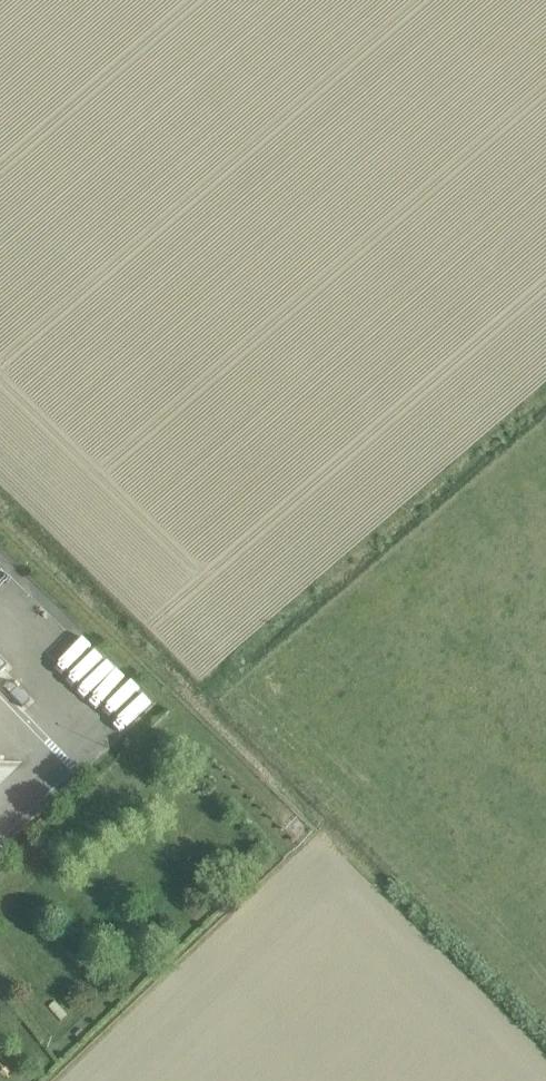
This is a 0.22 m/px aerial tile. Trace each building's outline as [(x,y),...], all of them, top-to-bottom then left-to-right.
[(130,735),(142,727),(134,715),(122,723),(130,735)] [(18,762),(0,741),(0,777),(18,762)] [(23,757),(7,774),(19,785),(35,769),(23,757)]
